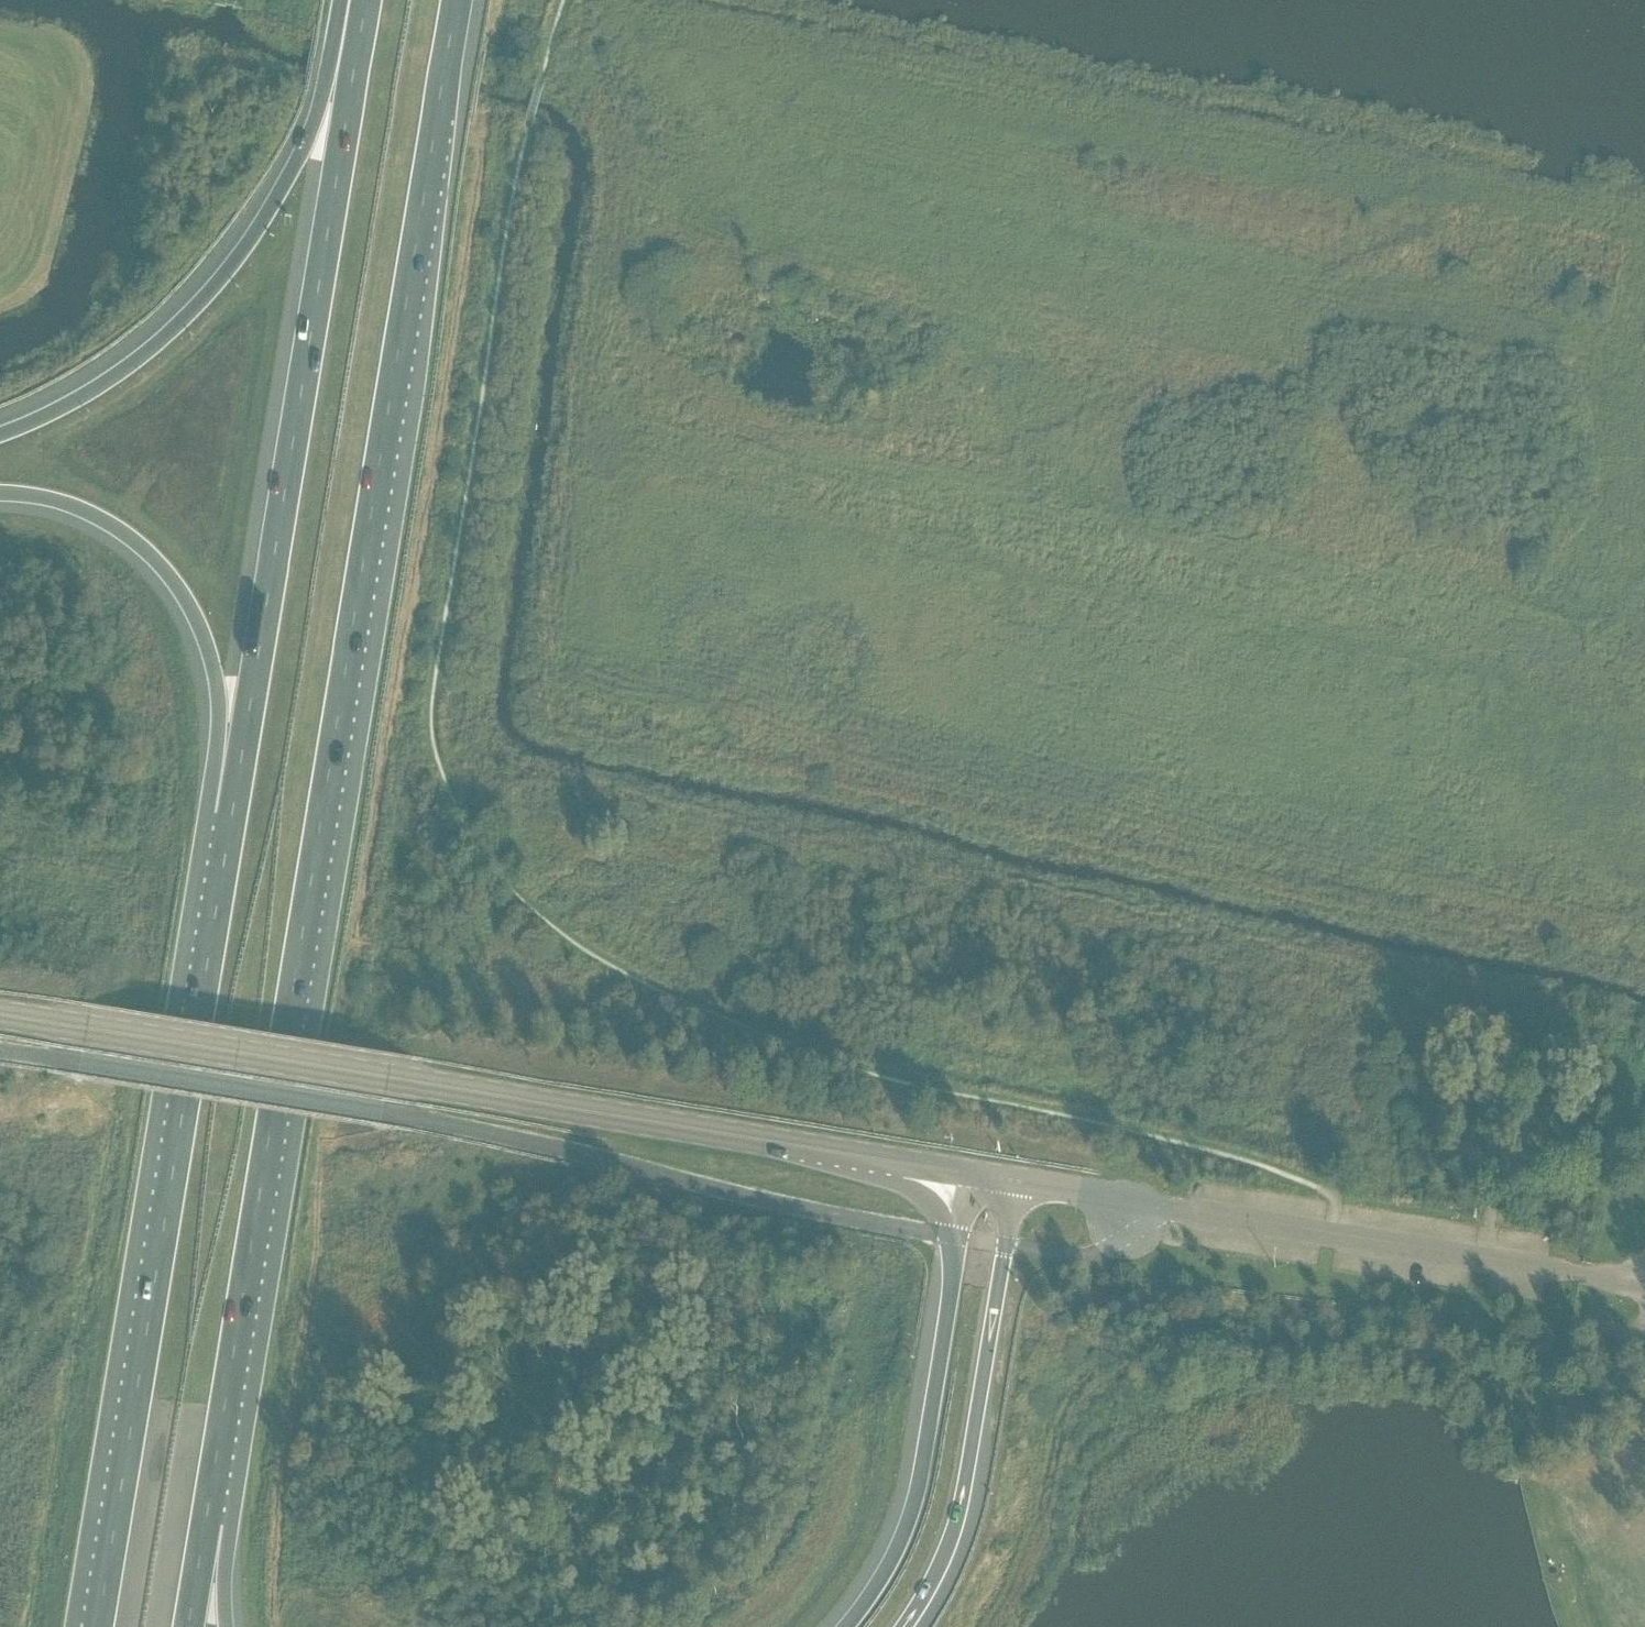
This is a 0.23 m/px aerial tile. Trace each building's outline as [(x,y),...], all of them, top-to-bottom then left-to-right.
[(1457,1145),(1470,1148),(1473,1131),(1460,1129),(1457,1145)]
